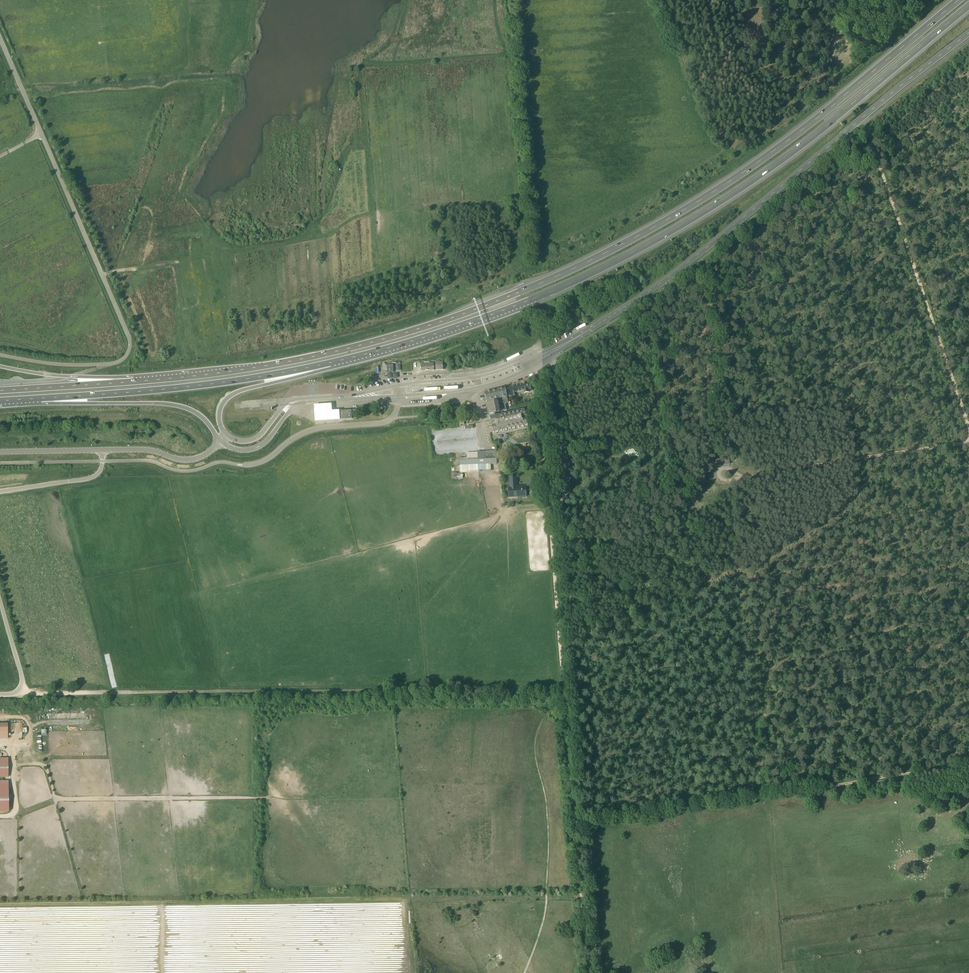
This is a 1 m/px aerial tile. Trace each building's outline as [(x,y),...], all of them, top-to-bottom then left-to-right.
[(538,342),(528,349),(530,351),(540,344),(538,342)] [(434,370),(434,363),(430,363),(430,361),(424,362),(424,363),(421,364),(421,371),(425,371),(430,370),(434,370)] [(443,369),(443,367),(444,366),(444,362),(435,362),(436,370),(443,369)] [(394,372),(393,365),(385,365),(386,373),(394,372)] [(529,392),(528,389),(531,388),(530,382),(529,382),(529,383),(527,383),(527,382),(522,383),(522,384),(508,388),(508,387),(507,388),(510,397),(510,396),(514,395),(514,396),(515,396),(514,392),(524,390),(524,393),(529,392)] [(506,393),(505,388),(498,390),(495,390),(495,391),(485,393),(487,401),(487,404),(490,414),(489,414),(490,418),(490,417),(494,432),(528,425),(524,410),(503,415),(502,411),(507,410),(505,403),(508,402),(507,396),(507,395),(507,393),(506,393)] [(331,405),(315,406),(316,422),(340,421),(339,412),(332,412),(331,405)] [(352,410),(338,410),(339,415),(339,419),(352,419),(352,410)] [(460,465),(478,465),(497,464),(496,451),(478,452),(478,455),(471,455),(471,457),(470,457),(460,458),(460,465)] [(517,497),(526,496),(526,486),(517,486),(517,477),(509,477),(510,488),(509,488),(509,497),(509,496),(517,496),(517,497)] [(8,777),(8,758),(0,758),(0,777),(8,777)] [(9,811),(8,780),(0,781),(0,811),(9,811)]
